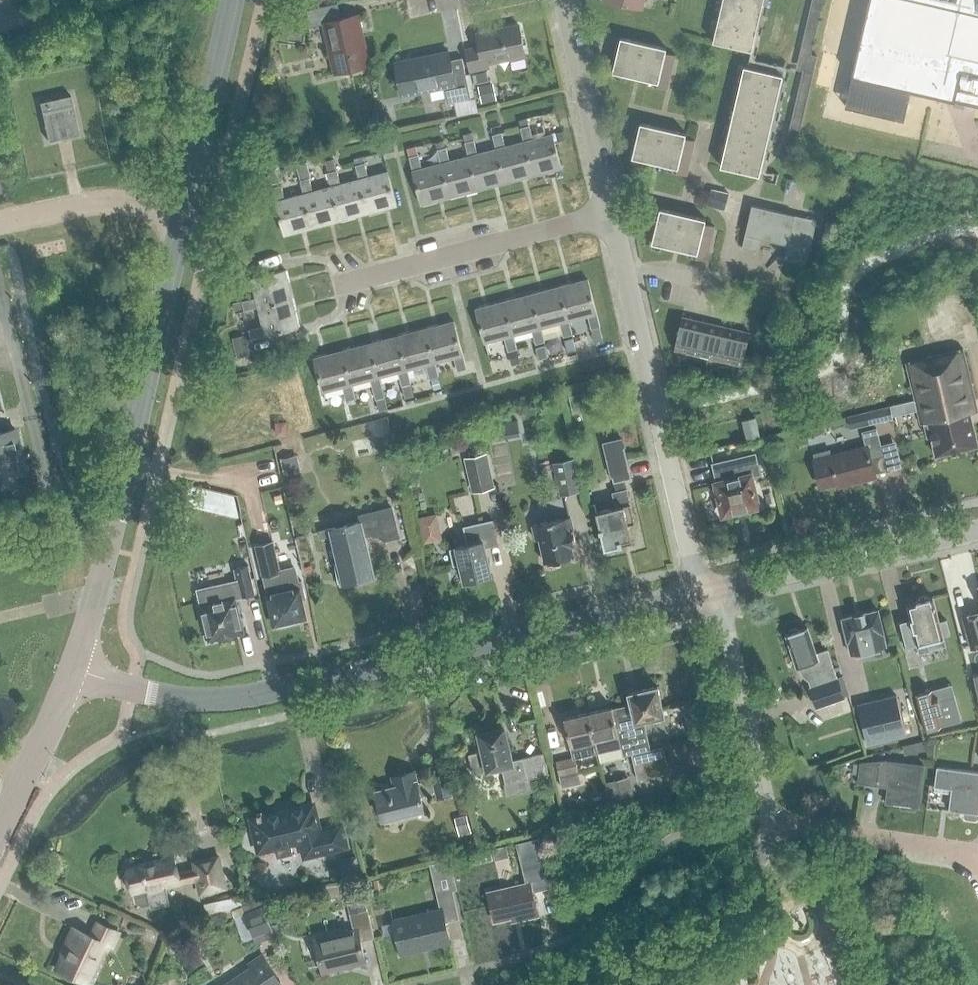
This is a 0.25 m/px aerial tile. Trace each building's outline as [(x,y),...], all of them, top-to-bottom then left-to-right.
[(602,1),(641,10),(644,0),(603,0),(602,1)] [(751,51),(752,47),(763,0),(717,0),(707,39),(707,41),(751,51)] [(810,9),(820,11),(823,0),(812,0),(810,9)] [(849,77),(850,77),(847,89),(867,93),(870,82),(977,107),(977,0),(867,0),(849,77)] [(324,24),(335,73),(369,65),(358,15),(341,18),(337,3),(304,10),(308,27),(324,24)] [(810,9),(808,15),(819,17),(820,11),(810,9)] [(299,29),(308,27),(304,10),(295,12),(299,29)] [(808,15),(807,21),(817,24),(819,17),(808,15)] [(807,21),(805,27),(816,30),(817,24),(807,21)] [(519,25),(476,34),(478,46),(465,49),(470,72),(489,69),(487,63),(525,55),(519,25)] [(805,27),(804,34),(814,36),(816,30),(805,27)] [(804,34),(803,40),(813,42),(814,36),(804,34)] [(657,82),(656,87),(666,90),(674,58),(675,55),(665,53),(666,48),(620,37),(613,67),(612,72),(657,82)] [(803,40),(801,46),(812,49),(813,42),(803,40)] [(801,46),(800,52),(807,54),(810,55),(812,49),(801,46)] [(751,51),(749,59),(747,67),(743,66),(720,167),(759,176),(784,67),(754,60),(756,54),(757,48),(752,47),(751,51)] [(401,96),(443,88),(446,103),(470,99),(464,70),(452,72),(448,52),(395,63),(401,96)] [(807,54),(805,60),(815,62),(816,56),(814,56),(810,55),(807,54)] [(805,60),(804,66),(814,69),(815,62),(805,60)] [(803,72),(801,78),(811,80),(812,74),(803,72)] [(801,78),(800,84),(809,86),(811,80),(801,78)] [(481,103),(496,100),(492,83),(478,86),(481,103)] [(800,84),(798,90),(808,92),(809,86),(800,84)] [(798,90),(797,96),(807,99),(808,92),(798,90)] [(79,135),(70,95),(39,102),(48,141),(79,135)] [(797,96),(795,103),(805,105),(807,99),(797,96)] [(795,103),(794,109),(804,111),(805,105),(795,103)] [(794,109),(792,115),(802,117),(804,111),(794,109)] [(792,115),(791,121),(801,124),(802,117),(792,115)] [(791,121),(790,128),(799,130),(801,124),(791,121)] [(676,167),(675,173),(686,175),(694,140),(684,138),(685,133),(640,123),(632,157),(676,167)] [(520,128),(523,142),(532,175),(561,168),(552,134),(532,140),(529,126),(520,128)] [(790,128),(788,133),(798,136),(799,130),(790,128)] [(471,133),(464,135),(465,142),(473,140),(471,133)] [(492,135),(496,149),(504,182),(532,175),(523,142),(505,147),(501,133),(492,135)] [(464,143),(468,157),(477,190),(504,182),(496,149),(477,154),(473,140),(465,142),(464,143)] [(437,155),(434,143),(422,146),(425,158),(437,155)] [(468,157),(449,161),(445,147),(445,148),(437,150),(440,164),(449,197),(477,190),(468,157)] [(449,197),(440,164),(421,169),(418,155),(409,157),(421,204),(449,197)] [(333,159),(325,161),(328,173),(336,170),(333,159)] [(306,162),(295,165),(299,180),(308,178),(310,177),(306,162)] [(355,166),(359,179),(367,213),(396,205),(387,172),(368,177),(364,163),(355,166)] [(277,168),(267,171),(270,183),(280,180),(277,168)] [(367,213),(359,179),(340,184),(336,170),(328,173),(327,173),(331,187),(340,220),(367,213)] [(814,176),(810,186),(829,192),(832,182),(814,176)] [(299,180),(303,194),(312,227),(340,220),(331,187),(312,192),(308,178),(299,180)] [(312,227),(303,194),(284,199),(281,185),(272,188),(284,235),(312,227)] [(724,206),(728,193),(708,188),(705,201),(724,206)] [(760,238),(787,245),(784,259),(806,264),(816,220),(758,207),(751,205),(742,248),(757,252),(760,238)] [(696,253),(695,259),(706,261),(713,230),(714,226),(704,224),(705,219),(660,208),(652,239),(652,243),(696,253)] [(244,310),(258,307),(292,299),(285,270),(251,278),(256,298),(242,301),(244,310)] [(588,280),(560,287),(568,320),(587,315),(591,329),(600,327),(588,280)] [(572,334),(568,320),(560,287),(532,294),(541,328),(560,323),(563,337),(564,336),(572,334)] [(532,294),(504,302),(513,335),(532,330),(535,344),(544,342),(541,328),(532,294)] [(292,299),(258,307),(263,326),(249,329),(251,338),(298,327),(292,299)] [(513,335),(504,302),(476,309),(484,343),(504,337),(508,351),(517,349),(513,335)] [(678,351),(742,365),(749,333),(681,317),(674,350),(678,351)] [(454,321),(426,329),(435,362),(453,357),(457,371),(466,369),(461,349),(454,321)] [(591,330),(594,342),(602,340),(599,328),(591,330)] [(426,329),(398,336),(407,370),(426,365),(429,378),(438,376),(435,362),(426,329)] [(233,338),(237,357),(249,355),(244,335),(233,338)] [(761,335),(759,343),(773,346),(775,339),(762,336),(761,335)] [(398,336),(370,344),(379,377),(398,372),(402,386),(411,383),(407,370),(398,336)] [(573,338),(565,340),(568,352),(576,349),(573,338)] [(759,343),(757,351),(771,354),(773,346),(759,343)] [(351,384),(370,379),(376,400),(385,397),(379,377),(370,344),(343,351),(351,384)] [(539,360),(547,358),(544,346),(535,348),(539,360)] [(921,424),(924,424),(927,437),(931,436),(935,456),(977,446),(971,413),(977,411),(964,349),(907,362),(921,424)] [(516,350),(508,352),(512,364),(519,362),(516,350)] [(355,398),(351,384),(343,351),(314,358),(323,392),(342,387),(346,401),(355,398)] [(757,351),(755,359),(756,359),(769,362),(771,354),(757,351)] [(411,383),(402,386),(405,398),(414,396),(411,383)] [(584,409),(580,394),(569,396),(572,412),(584,409)] [(387,409),(384,398),(376,400),(379,411),(387,409)] [(893,420),(890,408),(867,414),(870,426),(893,420)] [(743,420),(747,438),(760,435),(756,417),(743,420)] [(261,425),(266,437),(288,429),(285,418),(261,425)] [(375,423),(378,435),(387,432),(384,421),(375,423)] [(492,426),(494,438),(505,436),(502,424),(492,426)] [(814,460),(821,487),(845,481),(846,484),(875,476),(871,458),(883,455),(876,428),(863,432),(866,447),(814,460)] [(0,433),(0,483),(9,481),(7,476),(24,472),(15,429),(0,433)] [(605,444),(614,483),(632,478),(626,454),(623,439),(605,444)] [(885,444),(889,469),(904,467),(900,442),(885,444)] [(463,458),(472,492),(495,486),(487,452),(463,458)] [(294,456),(281,460),(284,475),(298,472),(294,456)] [(552,463),(559,495),(580,490),(574,458),(552,463)] [(715,472),(725,470),(723,462),(714,465),(715,472)] [(715,483),(723,515),(758,507),(754,489),(750,490),(749,486),(753,485),(751,477),(748,465),(725,470),(715,472),(715,473),(718,483),(715,483)] [(234,497),(200,489),(195,510),(240,520),(234,497)] [(596,512),(605,549),(633,543),(628,525),(635,523),(630,504),(627,490),(613,493),(617,507),(596,512)] [(330,529),(332,536),(339,563),(333,565),(338,584),(343,582),(343,583),(374,575),(363,529),(380,525),(384,540),(398,537),(392,508),(357,516),(359,522),(330,529)] [(423,544),(432,542),(427,516),(418,518),(423,544)] [(576,545),(570,517),(532,525),(536,539),(540,539),(545,564),(574,557),(571,546),(576,545)] [(498,544),(492,520),(463,527),(467,545),(456,547),(456,548),(450,550),(453,566),(460,564),(464,582),(491,576),(484,547),(498,544)] [(273,542),(255,546),(263,580),(264,580),(268,597),(267,597),(274,625),(305,618),(299,590),(303,589),(301,581),(297,582),(294,568),(280,572),(273,542)] [(248,565),(234,568),(238,584),(219,588),(222,601),(201,606),(209,640),(243,632),(235,599),(255,594),(248,565)] [(910,618),(898,621),(905,647),(917,644),(919,653),(946,646),(944,637),(943,637),(943,636),(950,634),(947,620),(939,622),(933,597),(907,604),(910,618)] [(883,633),(878,610),(842,619),(847,642),(848,641),(851,654),(886,645),(883,633)] [(962,616),(971,648),(977,646),(977,612),(962,616)] [(804,677),(808,680),(812,679),(815,686),(810,688),(817,707),(844,698),(827,649),(816,653),(807,627),(785,635),(796,668),(799,667),(801,672),(804,677)] [(644,746),(639,722),(664,716),(657,686),(628,693),(631,706),(616,709),(626,750),(644,746)] [(934,702),(931,691),(916,695),(925,730),(960,721),(953,697),(934,702)] [(896,696),(857,705),(867,745),(906,735),(896,696)] [(612,707),(588,713),(597,752),(621,747),(616,725),(612,707)] [(597,752),(588,713),(564,718),(573,758),(557,762),(560,776),(579,771),(576,757),(597,752)] [(484,752),(468,755),(472,773),(488,769),(501,766),(505,784),(527,779),(538,776),(548,774),(543,754),(533,756),(522,759),(511,761),(503,728),(480,734),(484,752)] [(904,755),(926,750),(924,741),(902,746),(904,755)] [(663,747),(632,754),(638,780),(669,773),(663,747)] [(859,762),(857,783),(888,787),(886,802),(900,804),(900,807),(901,809),(912,810),(913,808),(914,805),(916,806),(921,765),(880,760),(859,762)] [(937,767),(935,786),(952,788),(949,810),(964,812),(963,816),(965,819),(975,820),(977,818),(977,814),(977,773),(937,767)] [(414,772),(399,775),(402,785),(375,792),(382,819),(423,809),(420,797),(436,793),(438,799),(452,796),(446,773),(432,776),(433,779),(417,783),(414,772)] [(577,784),(574,772),(560,776),(563,787),(577,784)] [(634,799),(629,777),(605,783),(611,805),(634,799)] [(258,818),(252,819),(259,850),(274,847),(276,858),(293,854),(290,843),(301,840),(305,857),(350,846),(344,823),(318,830),(313,807),(278,815),(277,812),(261,814),(261,813),(257,813),(258,818)] [(457,832),(470,829),(466,815),(454,819),(457,832)] [(225,888),(218,856),(193,862),(200,893),(225,888)] [(126,887),(130,886),(132,893),(133,893),(135,901),(142,905),(150,903),(151,907),(169,903),(165,886),(180,882),(174,857),(126,868),(127,875),(124,876),(126,887)] [(449,860),(437,862),(440,875),(452,873),(449,860)] [(520,920),(537,916),(532,891),(543,889),(537,865),(526,868),(529,882),(488,892),(495,921),(519,916),(520,920)] [(375,890),(383,888),(381,879),(373,881),(375,890)] [(363,890),(345,894),(349,914),(367,909),(363,890)] [(393,920),(401,954),(450,942),(445,922),(458,919),(452,890),(437,893),(440,909),(393,920)] [(225,916),(247,904),(245,895),(203,904),(207,920),(225,916)] [(244,913),(253,937),(272,930),(263,906),(244,913)] [(315,939),(322,972),(365,962),(360,941),(374,938),(367,909),(349,914),(353,930),(315,939)] [(89,935),(72,927),(62,947),(65,948),(55,969),(86,983),(104,943),(111,947),(117,932),(96,922),(89,935)] [(226,984),(275,984),(280,982),(262,955),(248,964),(251,968),(226,984)]
